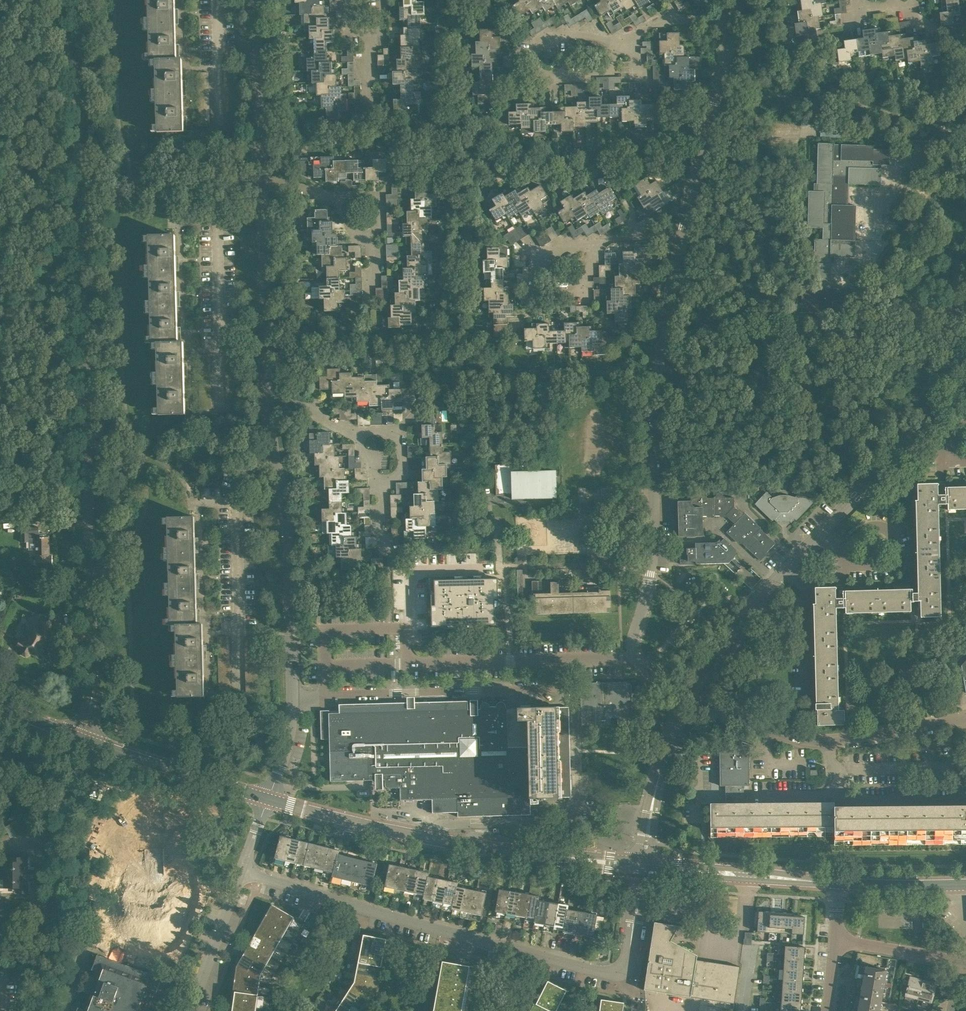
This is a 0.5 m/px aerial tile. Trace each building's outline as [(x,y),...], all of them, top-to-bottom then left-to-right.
[(304,15),(312,15),(312,7),(320,6),(320,0),(307,0),(307,2),(300,3),(300,15),(304,15)] [(404,7),(412,7),(412,15),(420,15),(425,15),(424,2),(417,2),(416,0),(404,0),(404,7)] [(507,1),(511,7),(513,6),(519,17),(530,11),(530,10),(525,3),(530,0),(508,0),(507,1)] [(525,3),(530,10),(530,11),(532,14),(542,8),(543,8),(538,0),(530,0),(525,3)] [(538,0),(543,8),(542,8),(545,12),(555,5),(552,0),(538,0)] [(555,5),(557,9),(568,3),(566,0),(552,0),(555,5)] [(601,1),(594,6),(601,17),(611,10),(607,3),(611,0),(600,0),(601,1)] [(607,3),(611,10),(613,14),(624,8),(619,0),(620,0),(611,0),(607,3)] [(619,0),(624,8),(626,11),(636,5),(637,5),(634,0),(620,0),(619,0)] [(637,5),(636,5),(639,9),(650,2),(649,0),(634,0),(637,5)] [(801,10),(802,11),(809,10),(810,18),(819,16),(819,17),(823,16),(821,4),(813,5),(812,0),(800,0),(801,10)] [(954,24),(961,23),(960,16),(959,9),(959,3),(946,5),(947,12),(939,13),(941,26),(954,24)] [(150,61),(155,61),(176,60),(175,6),(149,7),(150,61)] [(305,27),(309,27),(317,27),(317,18),(325,18),(324,6),(320,6),(312,7),(312,15),(304,15),(305,27)] [(403,27),(408,27),(421,27),(420,15),(412,15),(412,7),(404,7),(400,7),(400,20),(403,20),(403,27)] [(797,11),(799,23),(806,22),(807,30),(816,29),(816,30),(820,29),(819,17),(819,16),(810,18),(809,10),(802,11),(801,10),(797,11)] [(582,12),(576,16),(580,21),(585,18),(582,12)] [(637,18),(641,24),(646,20),(643,15),(637,18)] [(580,21),(576,16),(571,19),(574,25),(580,21)] [(624,20),(627,25),(633,22),(630,16),(624,20)] [(557,21),(561,26),(566,23),(563,17),(557,21)] [(309,39),(314,39),(322,38),(322,30),(330,30),(329,18),(325,18),(317,18),(317,27),(309,27),(309,39)] [(544,22),(547,27),(553,24),(549,19),(544,22)] [(479,22),(480,42),(487,42),(487,50),(496,50),(501,50),(500,37),(493,37),(492,22),(479,22)] [(799,23),(794,24),(796,36),(804,35),(805,43),(817,42),(816,30),(816,29),(807,30),(806,22),(799,23)] [(613,26),(617,31),(622,28),(619,23),(613,26)] [(400,35),(401,48),(413,47),(413,40),(421,39),(421,27),(408,27),(408,35),(400,35)] [(529,31),(532,37),(537,33),(534,28),(529,31)] [(858,57),(870,55),(868,43),(876,41),(875,34),(876,34),(875,29),(862,31),(863,38),(856,39),(857,53),(858,57)] [(314,39),(314,51),(327,50),(327,43),(335,43),(334,30),(330,30),(322,30),(322,38),(314,39)] [(870,55),(882,54),(882,53),(881,45),(889,44),(888,36),(888,32),(876,34),(875,34),(876,41),(868,43),(870,55)] [(659,54),(664,54),(672,53),(671,46),(680,45),(679,33),(659,33),(659,54)] [(882,58),(895,56),(894,48),(902,47),(901,39),(901,35),(888,36),(889,44),(881,45),(882,53),(882,54),(882,58)] [(895,61),(907,59),(906,51),(914,49),(913,42),(914,42),(913,38),(901,39),(902,47),(894,48),(895,56),(895,61)] [(850,53),(857,53),(856,39),(843,41),(844,49),(836,50),(838,63),(851,61),(850,53)] [(908,64),(920,62),(919,54),(927,53),(926,45),(926,40),(914,42),(913,42),(914,49),(906,51),(907,59),(908,64)] [(476,42),(476,54),(484,54),(484,62),(492,62),(497,62),(496,50),(487,50),(487,42),(480,42),(476,42)] [(920,62),(920,66),(933,64),(932,57),(940,56),(938,43),(926,45),(927,53),(919,54),(920,62)] [(664,66),(669,66),(676,65),(676,58),(685,57),(684,45),(680,45),(671,46),(672,53),(664,54),(664,66)] [(401,48),(401,59),(401,60),(408,59),(408,67),(417,67),(422,67),(421,54),(414,54),(413,47),(401,48)] [(307,71),(312,71),(319,71),(319,63),(327,62),(327,50),(314,51),(315,58),(307,59),(307,71)] [(480,67),(480,75),(493,74),(492,62),(484,62),(484,54),(476,54),(471,54),(472,67),(480,67)] [(669,78),(674,78),(673,78),(681,78),(681,69),(689,69),(689,57),(685,57),(676,58),(676,65),(669,66),(669,78)] [(397,59),(397,71),(397,72),(404,72),(405,79),(413,79),(418,79),(417,67),(408,67),(408,59),(401,60),(401,59),(397,59)] [(176,60),(155,61),(157,133),(184,132),(182,60),(176,60)] [(312,83),(316,83),(324,83),(324,75),(332,75),(332,74),(332,62),(327,62),(319,63),(319,71),(312,71),(312,83)] [(673,78),(674,78),(674,90),(687,90),(687,82),(694,82),(694,69),(689,69),(681,69),(681,78),(673,78)] [(401,84),(401,92),(414,92),(413,79),(405,79),(404,72),(397,72),(397,71),(393,72),(393,84),(401,84)] [(317,96),(321,95),(329,95),(329,87),(337,87),(337,86),(337,74),(332,74),(332,75),(324,75),(324,83),(316,83),(317,96)] [(493,74),(480,75),(480,82),(472,82),(473,95),(485,94),(485,87),(493,87),(493,74)] [(321,107),(326,107),(334,107),(334,99),(342,98),(342,86),(337,86),(337,87),(329,87),(329,95),(321,95),(321,107)] [(393,99),(394,112),(411,112),(411,104),(414,104),(414,92),(401,92),(401,99),(393,99)] [(617,104),(609,104),(610,118),(621,117),(622,117),(622,108),(630,108),(630,101),(630,96),(617,97),(617,104)] [(589,97),(589,102),(590,110),(598,109),(598,118),(610,118),(609,104),(602,105),(602,97),(589,97)] [(326,107),(326,119),(339,119),(339,111),(347,111),(346,98),(342,98),(334,99),(334,107),(326,107)] [(642,100),(630,101),(630,108),(622,108),(622,117),(621,117),(621,122),(634,121),(634,112),(642,112),(642,105),(642,100)] [(577,102),(577,107),(577,115),(586,114),(586,123),(598,122),(598,118),(598,109),(590,110),(589,102),(577,102)] [(509,125),(521,125),(521,116),(529,116),(529,108),(529,104),(516,104),(516,112),(508,112),(509,125)] [(654,104),(642,105),(642,112),(634,112),(634,121),(634,126),(647,125),(647,117),(654,117),(654,104)] [(565,107),(565,112),(565,111),(566,119),(574,119),(574,128),(586,127),(586,123),(586,114),(577,115),(577,107),(565,107)] [(521,129),(533,129),(534,129),(533,120),(541,120),(541,112),(541,108),(529,108),(529,116),(521,116),(521,125),(521,129)] [(565,112),(553,112),(553,125),(561,125),(561,132),(574,132),(574,128),(574,119),(566,119),(565,111),(565,112)] [(534,129),(533,129),(533,133),(546,133),(546,125),(553,125),(553,112),(541,112),(541,120),(533,120),(534,129)] [(845,288),(830,288),(831,257),(854,258),(856,206),(848,205),(848,184),(880,185),(881,165),(889,165),(890,150),(874,149),(874,146),(834,144),(818,143),(816,191),(808,191),(807,228),(823,228),(822,239),(814,239),(814,256),(816,256),(816,263),(814,263),(813,288),(802,287),(802,312),(832,313),(833,301),(845,301),(845,288)] [(334,169),(334,161),(334,156),(321,157),(311,157),(311,162),(309,162),(309,157),(300,158),(300,171),(301,171),(308,171),(314,171),(314,178),(326,177),(326,169),(334,169)] [(373,167),(366,168),(366,180),(379,180),(379,177),(386,176),(386,172),(386,159),(373,160),(373,167)] [(326,177),(326,182),(339,181),(339,180),(346,180),(346,173),(345,160),(334,161),(334,169),(326,169),(326,177)] [(358,160),(345,160),(346,173),(353,173),(354,181),(366,180),(366,168),(358,168),(358,160)] [(635,185),(641,195),(641,196),(647,192),(652,198),(659,194),(663,192),(652,174),(635,185)] [(620,185),(623,190),(628,187),(625,182),(620,185)] [(541,185),(530,191),(534,198),(528,202),(532,209),(534,213),(545,206),(541,200),(548,196),(541,185)] [(415,187),(415,199),(423,199),(423,207),(432,207),(436,207),(436,194),(428,194),(428,186),(415,187)] [(528,187),(518,194),(522,200),(515,204),(519,212),(521,216),(532,209),(528,202),(534,198),(530,191),(528,187)] [(610,187),(599,193),(603,200),(596,204),(601,211),(600,211),(603,215),(614,208),(620,204),(616,198),(610,187)] [(597,189),(587,196),(586,196),(591,202),(584,207),(588,214),(590,218),(600,211),(601,211),(596,204),(603,200),(599,193),(597,189)] [(515,190),(505,196),(509,203),(502,207),(507,214),(506,215),(509,218),(519,212),(515,204),(522,200),(518,194),(515,190)] [(584,192),(574,198),(574,199),(578,205),(571,210),(575,217),(577,220),(588,214),(584,207),(591,202),(586,196),(587,196),(584,192)] [(648,215),(651,213),(654,219),(669,210),(659,194),(652,198),(647,192),(641,196),(641,195),(637,198),(648,215)] [(505,196),(503,193),(492,199),(496,206),(489,210),(496,221),(506,215),(507,214),(502,207),(509,203),(505,196)] [(574,199),(574,198),(571,195),(561,201),(565,208),(558,212),(565,223),(575,217),(571,210),(578,205),(574,199)] [(411,199),(411,211),(419,211),(419,219),(428,219),(432,219),(432,207),(423,207),(423,199),(415,199),(411,199)] [(308,231),(312,231),(312,230),(320,230),(319,222),(328,222),(328,210),(315,210),(315,211),(309,212),(309,218),(307,218),(308,231)] [(407,211),(407,224),(415,224),(415,232),(423,231),(423,232),(428,232),(428,219),(419,219),(419,211),(411,211),(407,211)] [(663,223),(673,217),(671,213),(660,220),(663,223)] [(615,219),(618,225),(624,222),(620,216),(615,219)] [(317,242),(317,243),(324,242),(324,234),(333,234),(332,222),(328,222),(319,222),(320,230),(312,230),(312,231),(312,243),(317,242)] [(603,227),(606,232),(611,229),(608,223),(603,227)] [(424,243),(423,232),(423,231),(415,232),(415,224),(407,224),(403,224),(403,237),(406,236),(407,244),(411,244),(424,243)] [(589,228),(592,234),(598,230),(595,225),(589,228)] [(576,230),(579,235),(585,232),(581,226),(576,230)] [(523,230),(526,236),(532,232),(529,227),(523,230)] [(514,236),(510,231),(505,235),(508,240),(514,236)] [(317,255),(322,254),(329,254),(329,246),(338,246),(338,245),(337,233),(333,234),(324,234),(324,242),(317,243),(317,255)] [(149,236),(150,290),(176,289),(175,235),(149,236)] [(543,238),(546,244),(552,240),(548,235),(543,238)] [(411,244),(411,255),(411,256),(419,255),(420,263),(427,263),(432,263),(432,250),(424,251),(424,243),(411,244)] [(322,267),(326,266),(334,266),(334,258),(342,258),(342,245),(338,245),(338,246),(329,246),(329,254),(322,254),(322,267)] [(487,248),(487,260),(495,260),(495,267),(504,267),(504,268),(508,267),(507,247),(487,248)] [(623,251),(623,264),(631,264),(631,272),(640,271),(640,272),(644,272),(644,259),(647,259),(646,248),(640,248),(634,248),(634,251),(623,251)] [(407,255),(407,268),(415,268),(415,275),(424,275),(424,276),(428,275),(427,263),(420,263),(419,255),(411,256),(411,255),(407,255)] [(326,266),(327,279),(340,278),(339,271),(347,270),(347,257),(342,258),(334,258),(334,266),(326,266)] [(491,273),(491,280),(504,280),(504,268),(504,267),(495,267),(495,260),(487,260),(483,260),(483,273),(491,273)] [(854,269),(862,269),(863,260),(854,260),(854,269)] [(619,264),(619,276),(627,276),(627,284),(636,283),(636,284),(640,284),(640,272),(640,271),(631,272),(631,264),(623,264),(619,264)] [(403,268),(403,280),(411,280),(411,288),(420,288),(424,288),(424,276),(424,275),(415,275),(415,268),(407,268),(403,268)] [(615,276),(615,288),(615,289),(622,289),(623,296),(632,296),(636,296),(636,284),(636,283),(627,284),(627,276),(619,276),(615,276)] [(340,290),(340,278),(327,279),(327,286),(319,286),(319,287),(312,287),(313,299),(320,298),(320,299),(324,299),(324,298),(332,298),(331,291),(340,290)] [(399,280),(399,292),(399,293),(407,292),(407,300),(416,300),(420,300),(420,288),(411,288),(411,280),(403,280),(399,280)] [(484,301),(488,301),(488,300),(496,300),(496,292),(504,292),(504,291),(504,280),(491,280),(491,288),(483,288),(484,301)] [(611,289),(611,301),(619,301),(619,309),(627,308),(627,309),(632,309),(632,296),(623,296),(622,289),(615,289),(615,288),(611,289)] [(151,344),(157,343),(178,342),(176,289),(150,290),(151,344)] [(324,298),(324,299),(324,311),(337,311),(337,303),(345,302),(344,290),(340,290),(331,291),(332,298),(324,298)] [(489,313),(493,313),(493,312),(501,312),(501,304),(509,304),(509,291),(504,291),(504,292),(496,292),(496,300),(488,300),(488,301),(489,313)] [(395,293),(395,305),(403,305),(403,313),(411,313),(416,313),(416,300),(407,300),(407,292),(399,293),(399,292),(395,293)] [(611,301),(607,301),(607,314),(615,314),(615,321),(628,321),(627,309),(627,308),(619,309),(619,301),(611,301)] [(493,312),(493,313),(494,325),(506,324),(506,317),(514,316),(513,303),(509,304),(501,304),(501,312),(493,312)] [(395,305),(391,305),(391,317),(383,318),(383,322),(377,322),(371,322),(371,327),(400,327),(400,325),(412,325),(411,313),(403,313),(403,305),(395,305)] [(557,344),(569,343),(569,335),(577,335),(577,327),(577,322),(564,323),(564,330),(557,331),(557,344)] [(545,344),(557,344),(557,331),(549,331),(549,323),(536,324),(536,328),(537,328),(537,336),(545,335),(545,344)] [(569,348),(581,347),(582,347),(581,339),(589,339),(589,331),(589,326),(577,327),(577,335),(569,335),(569,343),(569,348)] [(545,348),(545,344),(545,335),(537,336),(537,328),(536,328),(524,328),(524,329),(525,341),(532,341),(533,349),(545,348)] [(594,351),(594,355),(606,354),(605,343),(602,343),(601,330),(589,331),(589,339),(581,339),(582,347),(581,347),(581,352),(594,351)] [(178,342),(157,343),(159,415),(185,414),(183,342),(178,342)] [(320,389),(332,389),(332,381),(340,381),(340,373),(340,368),(327,369),(327,376),(319,377),(320,389)] [(332,393),(344,393),(345,393),(345,385),(353,385),(352,377),(353,377),(352,372),(340,373),(340,381),(332,381),(332,389),(332,393)] [(345,398),(357,397),(357,389),(364,389),(364,381),(365,381),(364,376),(353,377),(352,377),(353,385),(345,385),(345,393),(344,393),(345,398)] [(357,402),(369,401),(369,393),(377,393),(377,385),(377,380),(365,381),(364,381),(364,389),(357,389),(357,397),(357,402)] [(369,406),(381,405),(382,405),(381,397),(389,397),(389,389),(389,385),(377,385),(377,393),(369,393),(369,401),(369,406)] [(382,405),(381,405),(381,410),(394,409),(394,402),(402,401),(402,404),(414,404),(414,390),(401,390),(401,389),(389,389),(389,397),(381,397),(382,405)] [(435,432),(434,412),(428,412),(421,413),(422,425),(421,425),(422,437),(425,437),(425,445),(430,445),(443,444),(442,432),(435,432)] [(310,453),(314,453),(314,452),(322,452),(322,444),(330,444),(330,432),(317,432),(317,422),(309,422),(309,440),(310,453)] [(315,465),(319,465),(327,465),(327,457),(335,456),(335,444),(330,444),(322,444),(322,452),(314,452),(314,453),(315,465)] [(430,445),(430,457),(438,457),(438,464),(447,464),(447,465),(451,464),(451,451),(443,452),(443,444),(430,445)] [(320,477),(324,477),(332,477),(332,468),(340,468),(339,456),(335,456),(327,457),(327,465),(319,465),(320,477)] [(426,457),(426,469),(434,469),(434,477),(443,477),(447,477),(447,465),(447,464),(438,464),(438,457),(430,457),(426,457)] [(504,499),(556,498),(556,470),(504,471),(504,472),(501,472),(501,464),(496,464),(496,487),(504,487),(504,499)] [(324,489),(329,489),(337,488),(337,481),(345,481),(345,480),(344,468),(340,468),(332,468),(332,477),(324,477),(324,489)] [(422,469),(422,481),(430,481),(431,489),(439,489),(443,489),(443,477),(434,477),(434,469),(426,469),(422,469)] [(329,489),(329,501),(342,501),(342,493),(350,493),(349,480),(345,480),(345,481),(337,481),(337,488),(329,489)] [(418,481),(418,493),(418,494),(426,494),(426,501),(435,501),(435,502),(439,501),(439,489),(431,489),(430,481),(422,481),(418,481)] [(920,593),(920,601),(921,617),(941,616),(938,504),(938,495),(937,484),(917,484),(920,593)] [(938,495),(938,504),(947,504),(947,509),(965,509),(965,487),(944,488),(944,495),(938,495)] [(780,495),(773,497),(766,491),(755,504),(772,521),(774,519),(778,523),(781,519),(787,519),(791,523),(795,519),(796,520),(813,503),(801,491),(795,497),(788,495),(780,495)] [(695,498),(691,498),(691,504),(694,507),(700,507),(701,516),(702,516),(714,516),(713,498),(707,498),(701,492),(695,498)] [(724,514),(725,515),(734,506),(734,497),(725,497),(719,492),(713,498),(714,516),(720,516),(719,514),(724,514)] [(413,494),(414,506),(422,506),(422,514),(430,514),(435,514),(435,502),(435,501),(426,501),(426,494),(418,494),(418,493),(413,494)] [(322,522),(326,522),(326,521),(335,521),(334,513),(342,513),(342,512),(342,501),(329,501),(329,508),(322,509),(322,522)] [(703,536),(702,516),(701,516),(700,507),(694,507),(691,504),(678,505),(679,536),(687,536),(687,537),(695,537),(695,536),(703,536)] [(409,506),(410,518),(418,518),(418,526),(426,526),(431,526),(430,514),(422,514),(422,506),(414,506),(409,506)] [(725,515),(734,524),(743,515),(734,507),(734,506),(725,515)] [(347,524),(347,512),(342,512),(342,513),(334,513),(335,521),(326,521),(326,522),(322,522),(322,534),(327,534),(331,534),(331,533),(339,533),(339,525),(347,525),(347,524)] [(741,542),(748,549),(757,540),(754,536),(761,529),(760,529),(761,528),(745,513),(743,515),(734,524),(726,532),(736,542),(741,542)] [(168,517),(169,571),(196,570),(194,517),(168,517)] [(410,518),(405,518),(406,531),(404,531),(404,541),(414,541),(414,539),(427,538),(426,526),(418,526),(418,518),(410,518)] [(332,546),(336,546),(336,545),(344,545),(344,537),(352,537),(352,536),(352,524),(347,524),(347,525),(339,525),(339,533),(331,533),(331,534),(332,546)] [(45,537),(45,533),(39,534),(39,527),(21,528),(21,534),(22,534),(22,542),(28,542),(28,550),(37,550),(37,556),(36,556),(36,568),(44,568),(45,573),(53,573),(52,555),(48,555),(48,537),(45,537)] [(757,540),(748,549),(759,560),(775,543),(761,529),(754,536),(757,540)] [(336,558),(341,558),(341,557),(349,557),(349,549),(357,549),(356,536),(352,536),(352,537),(344,537),(344,545),(336,545),(336,546),(336,558)] [(722,536),(716,542),(687,543),(687,548),(683,548),(683,555),(680,555),(680,564),(693,564),(693,561),(696,561),(695,564),(728,563),(731,560),(734,563),(737,559),(734,557),(736,555),(736,550),(722,536)] [(341,557),(341,558),(341,570),(354,569),(354,562),(362,561),(361,549),(357,549),(349,549),(349,557),(341,557)] [(171,625),(176,625),(197,624),(196,570),(169,571),(171,625)] [(498,578),(435,580),(435,605),(432,605),(432,626),(496,624),(495,599),(499,599),(498,578)] [(532,594),(551,593),(550,582),(550,581),(532,581),(532,594)] [(551,593),(530,594),(530,602),(535,602),(536,614),(611,612),(611,590),(601,591),(600,586),(592,587),(591,592),(559,593),(559,582),(550,582),(551,593)] [(835,608),(835,599),(835,587),(815,588),(818,703),(815,704),(815,710),(817,710),(817,725),(844,725),(844,710),(838,710),(835,608)] [(842,598),(835,599),(835,608),(845,607),(845,613),(910,611),(910,601),(920,601),(920,593),(912,593),(912,589),(842,591),(842,598)] [(40,615),(48,615),(48,597),(49,597),(49,595),(47,595),(47,596),(31,596),(29,596),(29,597),(31,597),(31,615),(40,615)] [(41,630),(34,626),(25,643),(20,640),(19,640),(18,640),(17,641),(16,642),(16,643),(16,644),(17,645),(17,646),(22,648),(21,649),(21,650),(21,651),(22,653),(22,654),(23,655),(24,655),(25,655),(27,656),(28,655),(29,655),(30,654),(30,653),(38,657),(46,642),(47,642),(48,642),(49,642),(49,641),(50,641),(50,640),(51,639),(50,619),(41,619),(41,630)] [(197,624),(176,625),(178,697),(204,696),(202,624),(197,624)] [(626,682),(587,683),(587,691),(581,691),(582,726),(632,724),(631,687),(631,686),(631,685),(630,684),(629,683),(628,682),(627,682),(626,682)] [(72,701),(56,694),(53,700),(68,708),(72,701)] [(408,702),(339,704),(339,713),(329,713),(329,710),(320,710),(321,739),(329,739),(330,781),(378,780),(385,780),(385,786),(388,788),(400,788),(400,800),(422,800),(422,812),(447,812),(447,817),(530,815),(530,799),(571,797),(569,751),(569,707),(506,709),(505,704),(503,703),(500,702),(497,704),(496,706),(490,707),(488,704),(486,702),(482,703),(479,705),(478,708),(474,709),(468,709),(468,701),(408,702)] [(748,745),(720,745),(721,786),(725,786),(726,809),(710,810),(710,838),(712,839),(717,842),(722,844),(726,844),(726,845),(744,845),(744,835),(834,834),(834,833),(834,818),(834,809),(832,809),(832,799),(826,799),(826,809),(744,810),(744,785),(749,785),(748,745)] [(188,824),(137,805),(115,862),(135,870),(107,945),(153,962),(169,954),(174,956),(204,875),(196,872),(201,858),(178,850),(188,824)] [(834,833),(834,834),(834,843),(939,842),(965,841),(965,807),(962,807),(962,809),(834,810),(834,818),(834,833)] [(275,858),(285,860),(290,838),(280,835),(275,858)] [(285,860),(294,863),(300,840),(290,838),(285,860)] [(294,863),(304,865),(310,843),(300,840),(294,863)] [(304,865),(314,868),(319,845),(310,843),(304,865)] [(314,868),(324,870),(329,847),(319,845),(314,868)] [(324,870),(333,872),(338,854),(339,850),(329,847),(324,870)] [(332,876),(342,879),(348,856),(338,854),(333,872),(332,876)] [(342,879),(351,881),(357,859),(348,856),(342,879)] [(8,859),(8,864),(5,864),(5,867),(1,867),(1,864),(0,864),(0,871),(0,888),(6,888),(6,886),(17,886),(17,891),(28,891),(28,881),(31,881),(31,869),(28,869),(28,859),(8,859)] [(351,881),(361,883),(367,861),(357,859),(351,881)] [(367,861),(361,883),(372,886),(377,863),(367,861)] [(384,887),(395,889),(399,866),(389,864),(387,874),(384,887)] [(395,889),(404,891),(409,868),(399,866),(395,889)] [(404,891),(414,893),(419,870),(409,868),(404,891)] [(414,893),(424,895),(428,876),(429,876),(429,872),(419,870),(414,893)] [(423,899),(433,901),(438,878),(429,876),(428,876),(424,895),(423,899)] [(433,901),(443,903),(447,880),(438,878),(433,901)] [(443,903),(452,905),(456,886),(457,886),(458,882),(447,880),(443,903)] [(451,909),(461,911),(466,888),(457,886),(456,886),(452,905),(451,909)] [(461,911),(471,913),(476,890),(466,888),(461,911)] [(495,911),(505,913),(509,891),(499,889),(495,911)] [(476,890),(471,913),(481,915),(486,893),(476,890)] [(505,913),(515,915),(519,892),(509,891),(505,913)] [(515,915),(525,917),(529,894),(519,892),(515,915)] [(525,917),(534,918),(535,919),(538,900),(539,900),(539,896),(529,894),(525,917)] [(534,922),(544,924),(548,902),(539,900),(538,900),(535,919),(534,918),(534,922)] [(544,924),(554,926),(558,903),(548,902),(544,924)] [(554,926),(563,928),(564,928),(567,909),(568,909),(568,905),(558,903),(554,926)] [(274,905),(268,916),(288,927),(294,917),(274,905)] [(563,932),(573,933),(577,911),(568,909),(567,909),(564,928),(563,928),(563,932)] [(573,933),(583,935),(587,913),(577,911),(573,933)] [(758,911),(757,931),(769,932),(770,912),(758,911)] [(770,912),(769,932),(780,933),(781,913),(770,912)] [(587,913),(583,935),(593,937),(597,914),(587,913)] [(781,913),(780,933),(791,934),(793,913),(781,913)] [(793,913),(791,934),(803,934),(805,916),(793,916),(793,913)] [(268,916),(262,925),(283,937),(288,927),(268,916)] [(692,997),(734,1003),(740,966),(718,963),(696,960),(697,955),(690,951),(682,948),(674,946),(674,947),(669,944),(679,926),(654,922),(644,989),(691,997),(692,997)] [(262,925),(256,935),(277,947),(283,937),(262,925)] [(256,935),(251,945),(271,957),(277,947),(256,935)] [(370,964),(374,941),(363,939),(358,962),(370,964)] [(381,966),(386,943),(374,941),(370,964),(381,966)] [(251,945),(245,955),(265,967),(271,957),(251,945)] [(785,945),(784,957),(804,959),(805,947),(785,945)] [(598,959),(600,951),(593,950),(591,957),(598,959)] [(78,1007),(77,1010),(149,1010),(150,1009),(147,1008),(153,992),(156,993),(161,978),(97,954),(92,970),(95,971),(93,977),(90,976),(84,991),(87,992),(81,1008),(78,1007)] [(245,955),(238,967),(261,975),(265,967),(245,955)] [(784,957),(783,969),(803,970),(804,959),(784,957)] [(470,966),(454,963),(442,961),(433,1010),(462,1010),(470,966)] [(379,977),(381,966),(370,964),(358,962),(356,973),(379,977)] [(238,967),(236,980),(260,984),(261,975),(238,967)] [(865,967),(860,997),(881,1001),(886,970),(865,967)] [(783,969),(782,980),(803,981),(803,970),(783,969)] [(377,991),(379,977),(356,973),(354,982),(377,991)] [(906,996),(904,1001),(912,1003),(914,998),(918,999),(923,980),(910,977),(905,996),(906,996)] [(236,980),(235,992),(246,993),(258,995),(260,984),(236,980)] [(782,980),(782,991),(802,993),(803,981),(782,980)] [(923,980),(918,999),(923,1000),(921,1005),(929,1007),(930,1002),(931,1002),(936,984),(923,980)] [(548,981),(536,1003),(546,1008),(557,985),(548,981)] [(369,1002),(377,991),(354,982),(349,989),(369,1002)] [(557,985),(546,1008),(552,1010),(556,1010),(567,990),(557,985)] [(349,989),(343,999),(362,1010),(363,1010),(369,1002),(349,989)] [(782,991),(781,1003),(801,1004),(802,993),(782,991)] [(232,1010),(244,1010),(246,993),(235,992),(232,1010)] [(258,995),(246,993),(244,1010),(256,1010),(258,995)] [(857,1010),(879,1010),(881,1001),(860,997),(857,1010)] [(343,999),(337,1009),(341,1010),(362,1010),(343,999)] [(599,1010),(609,1010),(621,1010),(622,1002),(601,999),(599,1010)] [(780,1010),(801,1010),(801,1004),(781,1003),(780,1010)]
